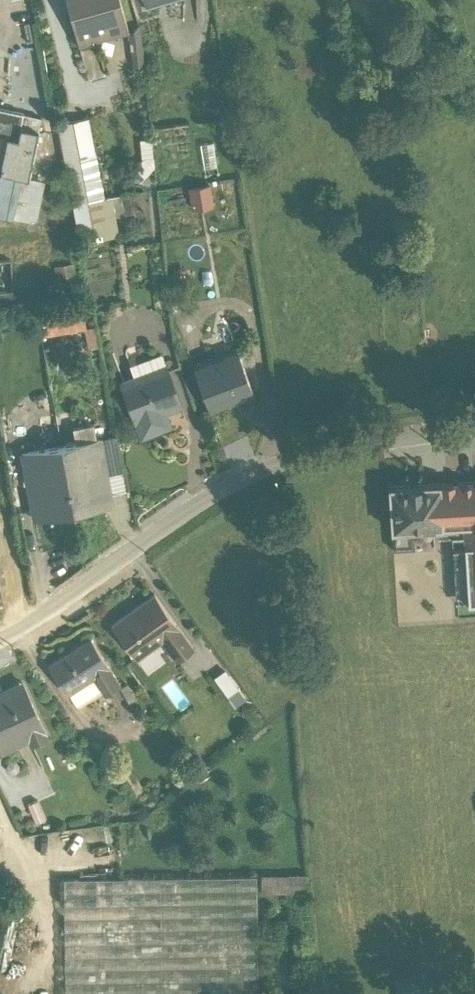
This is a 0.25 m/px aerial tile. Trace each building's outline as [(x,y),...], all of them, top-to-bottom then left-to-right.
[(78,46),(128,32),(128,31),(119,0),(65,0),(78,46)] [(146,8),(171,0),(144,0),(146,8)] [(132,67),(143,65),(138,26),(137,26),(128,37),(132,67)] [(0,109),(0,216),(35,222),(44,181),(27,177),(27,176),(39,117),(0,109)] [(56,123),(70,202),(102,197),(88,118),(56,123)] [(151,149),(127,173),(138,183),(153,167),(151,149)] [(115,217),(131,215),(127,194),(70,202),(77,243),(118,237),(115,217)] [(54,267),(59,294),(78,290),(72,263),(54,267)] [(79,305),(35,313),(39,336),(84,327),(79,305)] [(85,325),(86,345),(98,344),(97,324),(85,325)] [(235,349),(191,365),(208,411),(252,394),(235,349)] [(179,406),(159,353),(129,364),(129,365),(133,376),(119,381),(141,437),(168,426),(163,412),(179,406)] [(96,438),(93,423),(72,427),(71,428),(74,442),(59,445),(72,512),(110,506),(111,505),(109,494),(124,491),(125,491),(115,436),(114,436),(101,438),(100,437),(96,438)] [(21,452),(34,520),(72,512),(59,445),(21,452)] [(465,602),(474,602),(474,482),(388,487),(393,550),(413,549),(413,540),(420,539),(420,530),(450,529),(452,549),(461,548),(465,602)] [(153,594),(111,626),(136,660),(161,643),(175,662),(193,649),(153,594)] [(89,639),(47,666),(66,695),(93,679),(104,695),(119,685),(89,639)] [(0,692),(0,752),(1,754),(27,742),(30,747),(46,738),(21,683),(0,692)] [(62,993),(257,993),(256,880),(61,882),(62,993)]
